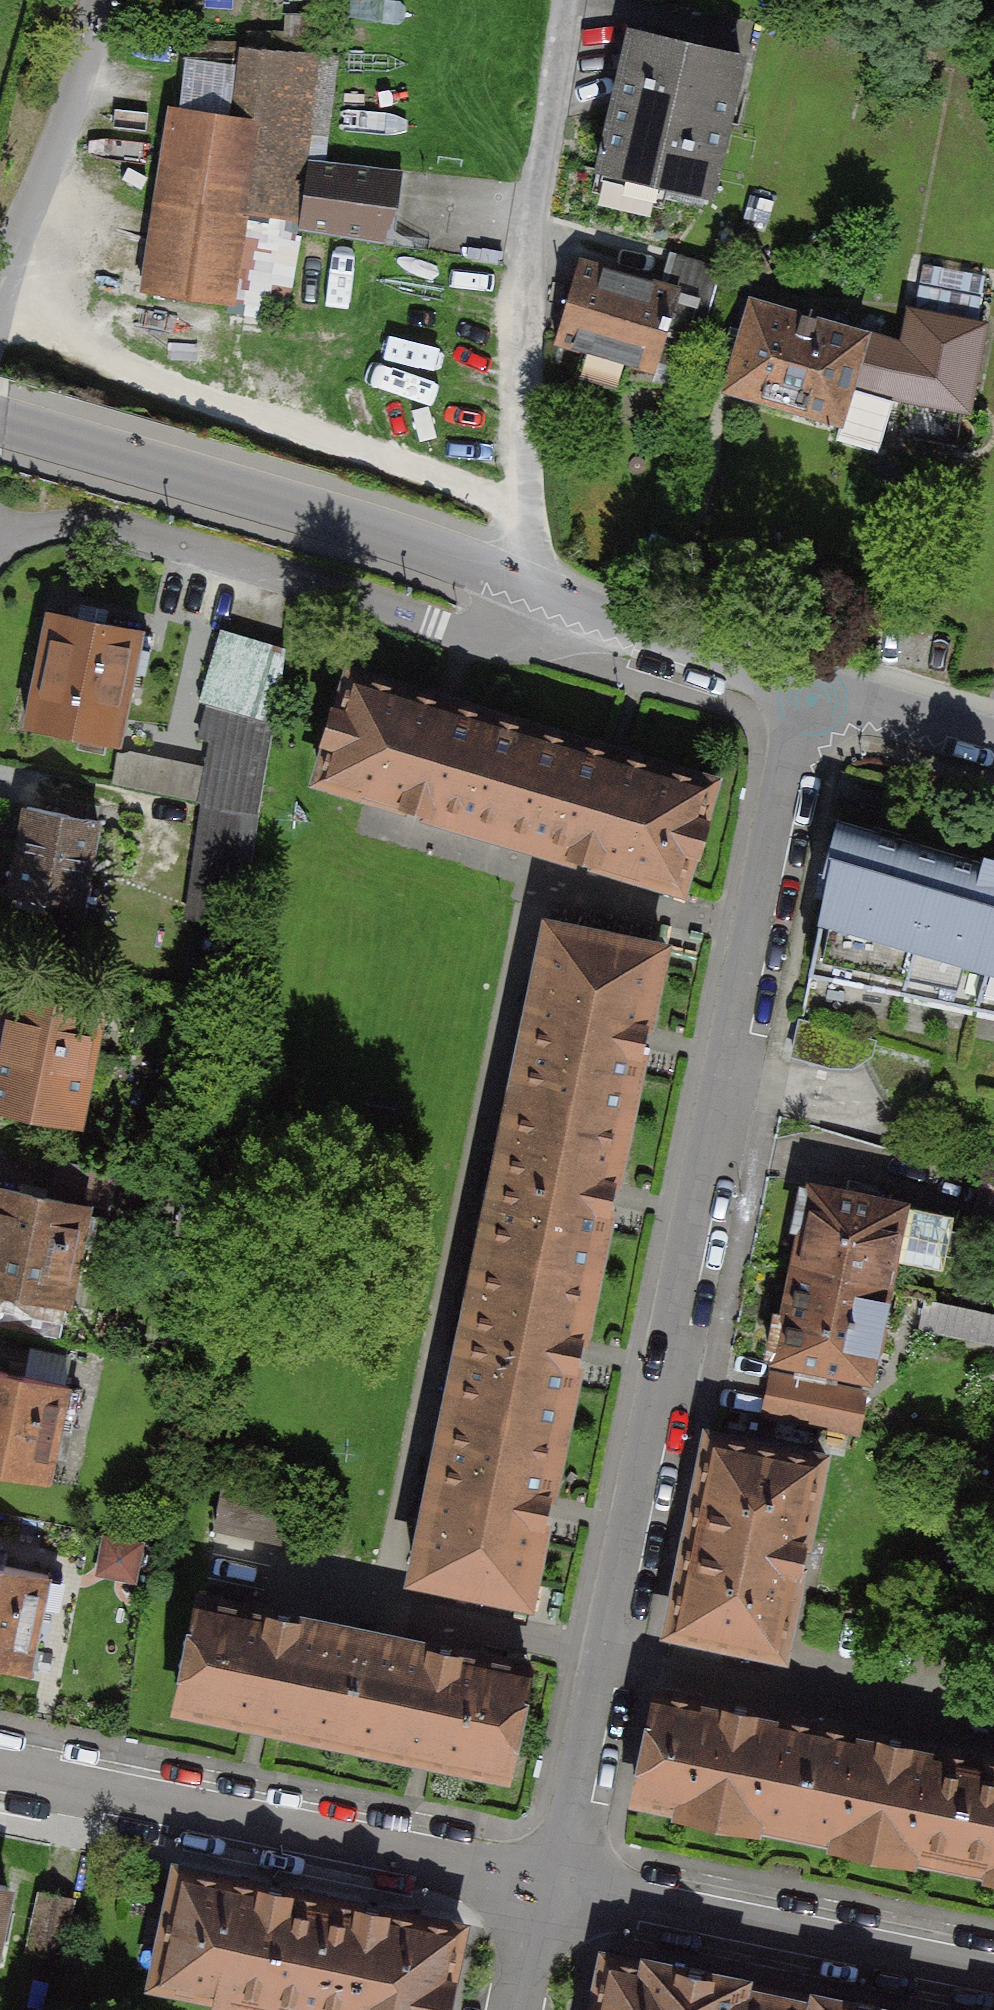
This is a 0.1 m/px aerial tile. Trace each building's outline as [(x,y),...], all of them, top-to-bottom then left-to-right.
[(633,33),(600,171),(605,173),(607,161),(662,174),(659,189),(709,201),(743,59),(633,33)] [(333,57),(243,52),(237,120),(254,122),(273,125),(325,133),(333,57)] [(176,111),(149,289),(228,301),(241,211),(254,122),(237,120),(176,111)] [(254,122),(241,211),(260,213),(273,125),(254,122)] [(388,169),(307,158),(298,231),(378,242),(388,169)] [(722,268),(671,253),(661,286),(681,292),(667,341),(698,350),(722,268)] [(576,261),(552,339),(658,371),(667,341),(681,292),(661,286),(576,261)] [(751,298),(725,387),(840,421),(853,383),(865,333),(751,298)] [(895,393),(894,398),(969,411),(986,323),(981,322),(980,326),(914,314),(915,309),(912,309),(904,343),(865,333),(853,383),(895,393)] [(141,631),(50,613),(27,727),(119,746),(134,672),(146,675),(151,650),(138,647),(141,631)] [(275,719),(283,653),(218,636),(202,698),(210,700),(200,738),(217,742),(202,802),(207,804),(257,817),(267,759),(271,718),(275,719)] [(532,729),(352,675),(321,779),(501,833),(532,729)] [(713,783),(532,729),(501,833),(681,887),(713,783)] [(202,787),(203,751),(121,750),(120,786),(202,787)] [(243,931),(257,817),(207,804),(193,890),(200,892),(195,920),(243,931)] [(99,823),(27,808),(9,896),(82,910),(99,823)] [(987,856),(982,863),(842,822),(811,972),(993,1011),(993,858),(987,856)] [(548,925),(514,1090),(626,1113),(660,948),(548,925)] [(9,996),(0,1042),(0,1108),(78,1123),(100,1014),(9,996)] [(514,1090),(481,1249),(593,1271),(626,1113),(514,1090)] [(984,1180),(974,1231),(993,1235),(993,1183),(984,1180)] [(952,1217),(809,1186),(790,1273),(885,1292),(891,1260),(940,1270),(952,1217)] [(0,1188),(0,1291),(68,1305),(89,1206),(0,1188)] [(481,1249),(450,1404),(562,1426),(593,1271),(481,1249)] [(885,1292),(790,1273),(772,1362),(867,1380),(885,1292)] [(970,1308),(924,1300),(919,1328),(965,1336),(970,1308)] [(0,1373),(0,1472),(49,1482),(69,1387),(0,1373)] [(450,1404),(416,1572),(528,1594),(562,1426),(450,1404)] [(820,1459),(714,1437),(673,1630),(779,1652),(820,1459)] [(285,1500),(226,1488),(217,1532),(231,1535),(276,1544),(285,1500)] [(108,1534),(102,1567),(143,1574),(149,1542),(108,1534)] [(0,1566),(0,1667),(29,1673),(48,1576),(0,1566)] [(366,1631),(206,1598),(184,1703),(344,1737),(366,1631)] [(133,1693),(173,1701),(187,1632),(148,1624),(133,1693)] [(528,1665),(366,1631),(344,1737),(425,1754),(506,1770),(528,1665)] [(818,1725),(661,1692),(638,1797),(796,1830),(818,1725)] [(974,1757),(818,1725),(796,1830),(952,1861),(974,1757)] [(974,1757),(952,1861),(993,1870),(993,1761),(974,1757)] [(156,1983),(263,2005),(287,1892),(179,1870),(156,1983)] [(461,1928),(287,1892),(263,2005),(284,2009),(444,2009),(461,1928)] [(72,1899),(41,1893),(29,1954),(60,1960),(72,1899)] [(607,1968),(598,2009),(777,2009),(781,1994),(741,1986),(742,1983),(648,1963),(647,1967),(614,1960),(615,1957),(605,1955),(603,1967),(607,1968)] [(781,1994),(777,2009),(877,2009),(817,1998),(816,2002),(781,1994)]
